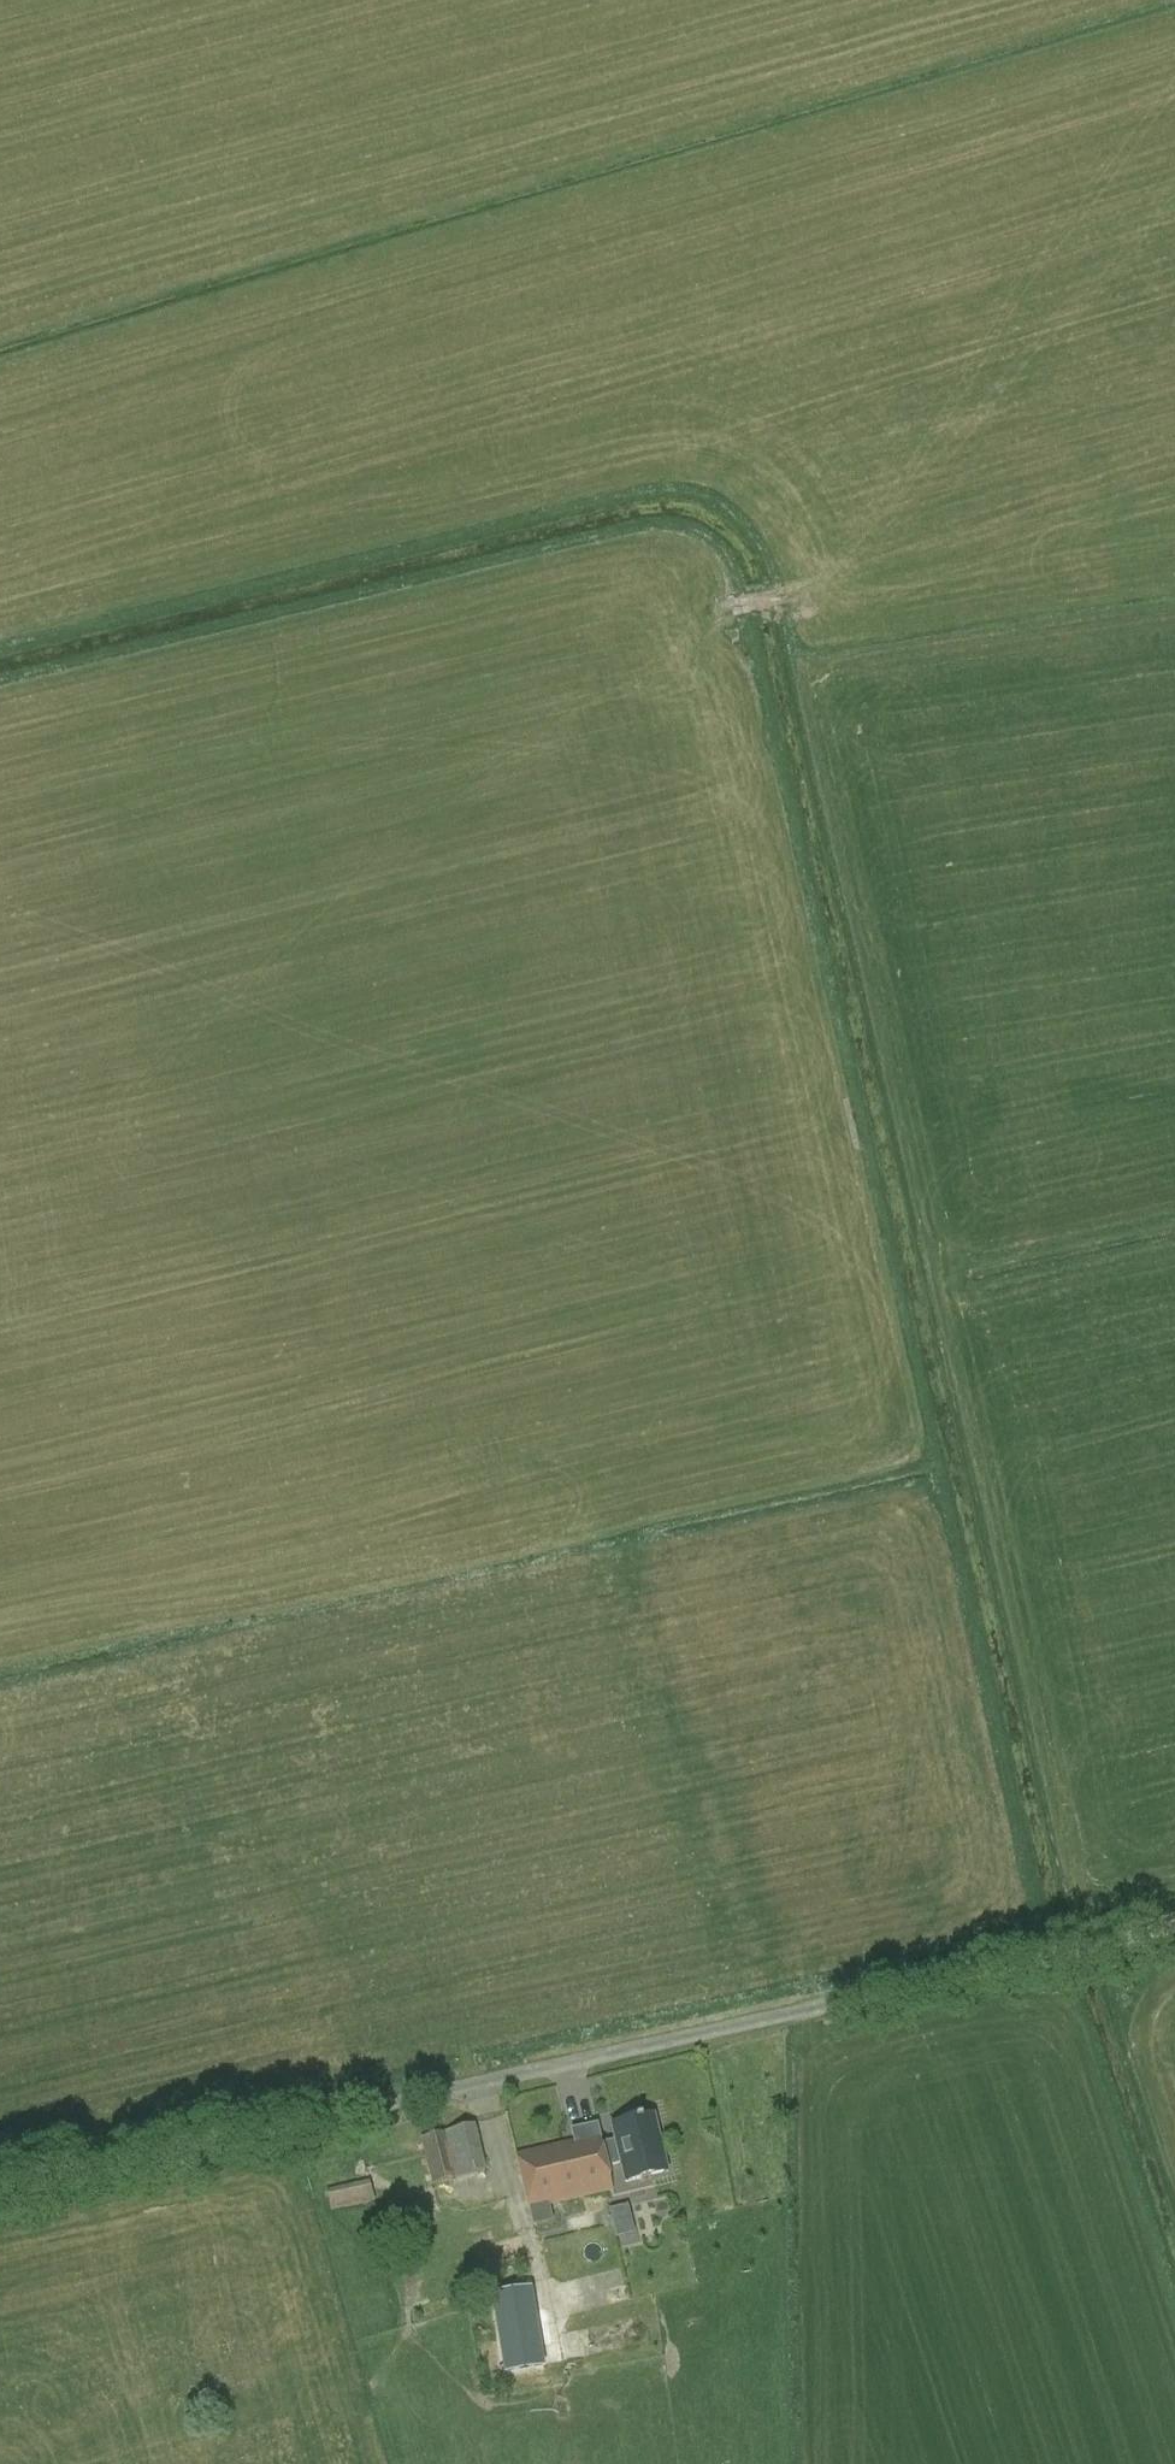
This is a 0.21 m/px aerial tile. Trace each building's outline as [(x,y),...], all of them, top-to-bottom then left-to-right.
[(607,2169),(620,2166),(625,2185),(665,2175),(651,2117),(610,2126),(614,2141),(602,2144),(597,2124),(569,2131),(572,2142),(515,2154),(533,2227),(551,2222),(548,2207),(612,2192),(607,2169)] [(474,2125),(420,2139),(424,2155),(432,2186),(486,2172),(474,2125)] [(331,2212),(374,2202),(369,2181),(326,2191),(331,2212)] [(633,2204),(610,2208),(617,2246),(640,2242),(633,2204)] [(529,2292),(491,2298),(502,2356),(540,2349),(529,2292)]
